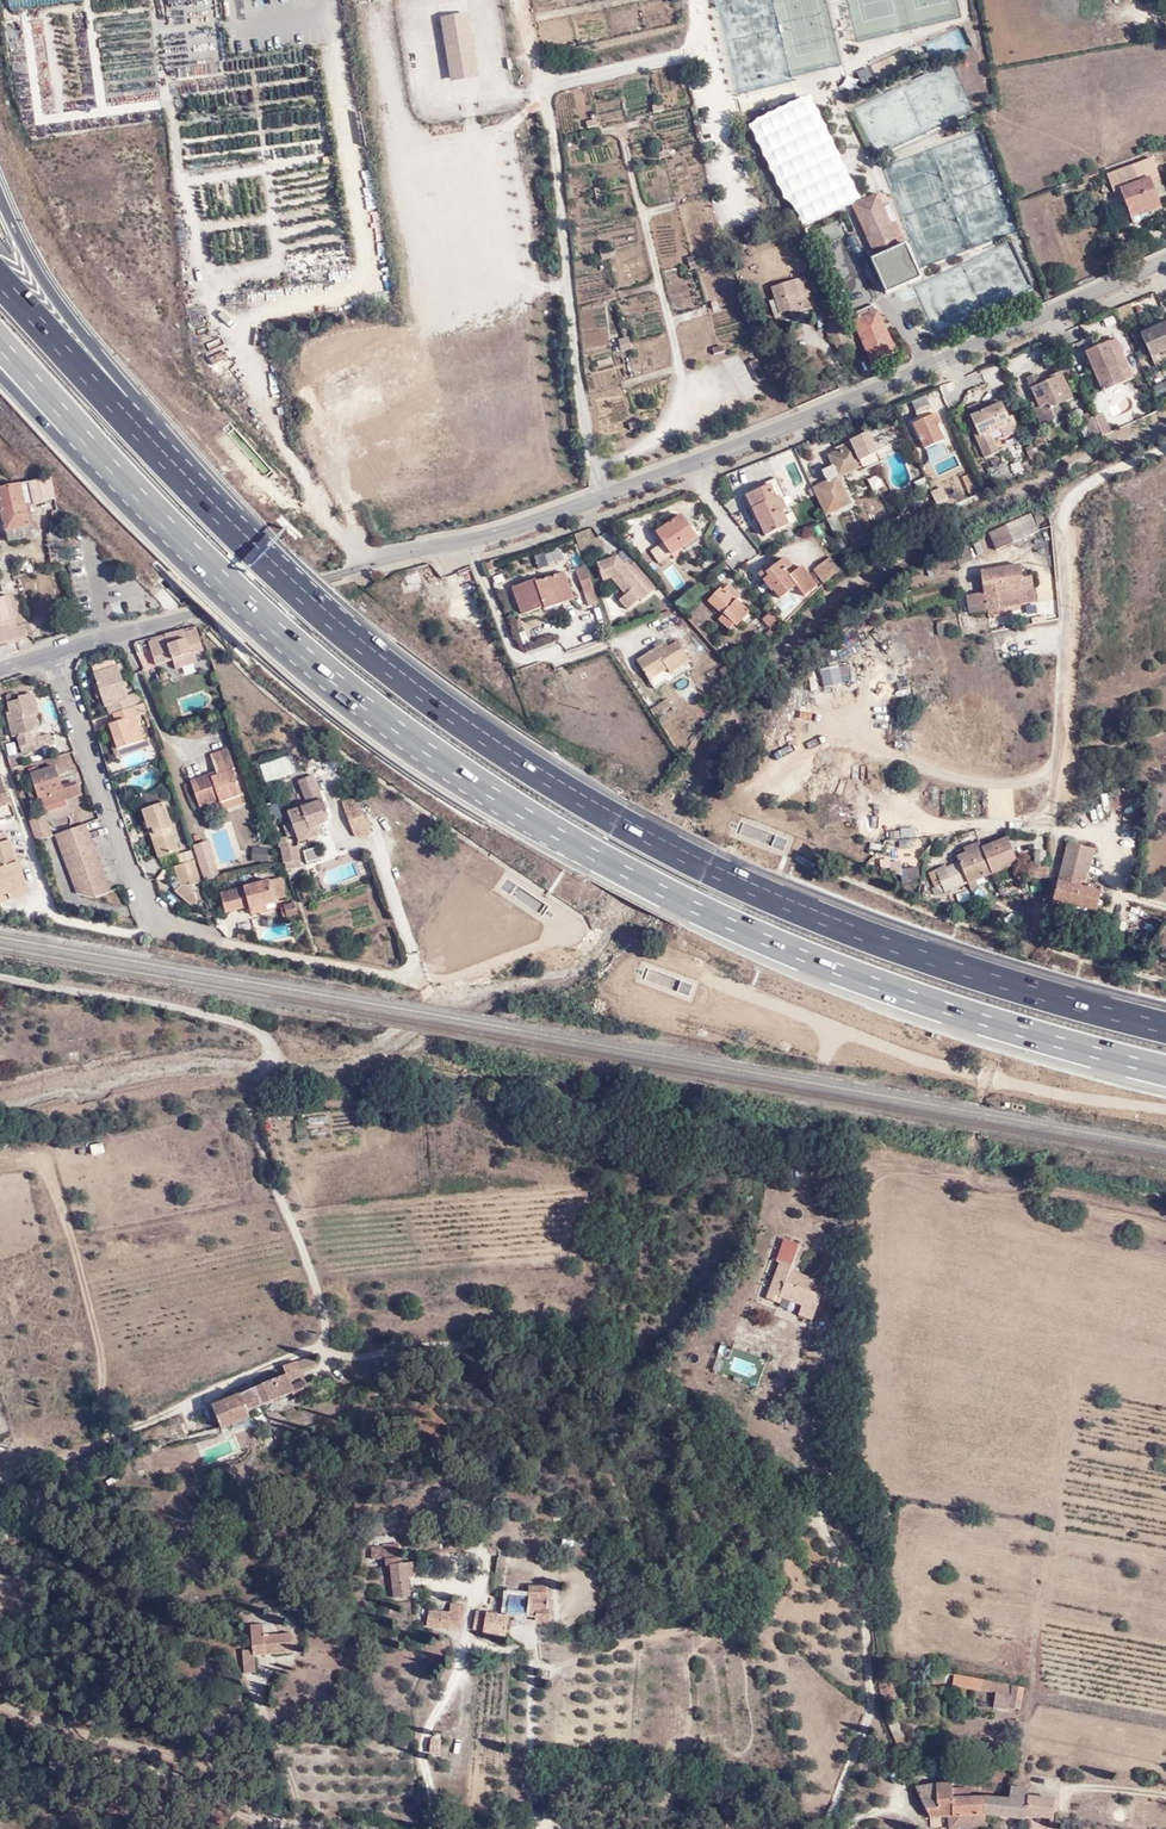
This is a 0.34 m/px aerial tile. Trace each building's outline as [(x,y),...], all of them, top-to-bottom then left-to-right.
[(12,8),(14,24),(150,7),(149,0),(65,0),(12,8)] [(448,79),(477,75),(467,9),(438,14),(448,79)] [(934,57),(971,44),(965,28),(929,41),(934,57)] [(928,56),(925,46),(910,51),(914,61),(928,56)] [(1149,160),(1155,176),(1161,173),(1155,158),(1149,160)] [(1105,179),(1106,182),(1111,195),(1117,193),(1127,218),(1143,212),(1145,216),(1162,208),(1150,179),(1155,176),(1149,160),(1105,179)] [(899,249),(889,226),(876,197),(853,208),(875,259),(870,262),(884,294),(919,278),(905,247),(899,249)] [(895,224),(889,226),(899,249),(905,247),(895,224)] [(1118,235),(1125,254),(1136,250),(1129,231),(1118,235)] [(532,262),(536,276),(553,271),(549,258),(532,262)] [(805,279),(794,281),(800,298),(810,295),(805,279)] [(800,298),(794,281),(770,289),(779,315),(794,310),(796,314),(814,309),(810,295),(800,298)] [(873,307),(851,316),(871,360),(893,351),(873,307)] [(699,334),(710,322),(701,315),(691,327),(699,334)] [(1142,333),(1151,355),(1165,349),(1165,324),(1142,333)] [(1117,340),(1087,352),(1103,390),(1133,378),(1117,340)] [(740,352),(724,360),(745,401),(761,393),(740,352)] [(759,358),(750,359),(755,381),(764,379),(759,358)] [(1071,399),(1060,374),(1051,378),(1052,381),(1041,386),(1037,376),(1029,380),(1040,408),(1036,410),(1041,424),(1067,413),(1063,403),(1071,400),(1071,399)] [(1165,393),(1165,379),(1152,384),(1156,397),(1165,393)] [(1001,402),(970,416),(971,419),(969,420),(985,457),(998,451),(990,434),(1006,427),(1004,421),(1009,419),(1001,402)] [(920,420),(912,423),(924,449),(941,441),(935,426),(938,425),(931,408),(917,414),(920,420)] [(1092,436),(1099,433),(1092,418),(1089,412),(1083,415),(1085,419),(1079,422),(1085,437),(1091,434),(1092,436)] [(1009,419),(1004,421),(1006,427),(1016,423),(1013,417),(1009,419)] [(823,511),(848,498),(838,476),(863,465),(865,469),(875,465),(861,436),(850,441),(851,445),(828,456),(833,466),(822,471),(826,480),(812,488),(823,511)] [(55,498),(51,476),(0,490),(0,500),(8,543),(13,542),(36,537),(35,531),(38,531),(33,504),(55,499),(55,498)] [(757,511),(767,535),(789,526),(784,511),(786,510),(780,495),(776,497),(771,485),(751,493),(757,511)] [(936,501),(947,523),(958,517),(954,509),(963,504),(961,498),(957,494),(948,489),(943,493),(946,495),(936,501)] [(908,495),(912,504),(920,501),(916,492),(908,495)] [(823,511),(825,515),(850,503),(848,498),(823,511)] [(954,509),(958,517),(967,511),(963,504),(954,509)] [(831,532),(840,530),(837,514),(827,516),(831,532)] [(683,516),(657,535),(674,556),(699,536),(683,516)] [(1031,520),(1012,528),(1017,540),(1036,532),(1031,520)] [(987,535),(986,536),(998,555),(1014,546),(1004,526),(1003,526),(987,535)] [(47,535),(50,551),(65,550),(61,532),(47,535)] [(954,554),(953,554),(963,569),(966,567),(975,561),(966,547),(954,554)] [(54,569),(68,566),(65,550),(50,551),(54,569)] [(642,599),(659,584),(638,561),(631,566),(627,562),(624,565),(617,556),(598,563),(604,580),(611,577),(627,594),(620,600),(628,609),(641,597),(642,599)] [(824,583),(841,570),(830,557),(814,570),(824,583)] [(781,599),(797,586),(805,596),(817,586),(797,561),(792,565),(787,558),(769,573),(771,576),(765,581),(774,591),(775,591),(781,599)] [(593,587),(584,560),(573,563),(582,590),(593,587)] [(669,566),(663,572),(675,587),(682,581),(669,566)] [(986,594),(970,596),(973,612),(1001,608),(1001,603),(1026,599),(1025,594),(1035,592),(1033,579),(1026,580),(1024,568),(984,574),(986,594)] [(461,585),(474,581),(472,571),(458,574),(461,585)] [(537,580),(515,587),(524,614),(547,607),(548,610),(576,601),(567,573),(537,582),(537,580)] [(720,610),(731,619),(737,626),(751,611),(740,600),(742,597),(731,586),(724,592),(722,590),(711,600),(720,610)] [(15,620),(9,597),(0,599),(0,597),(0,624),(15,620)] [(1026,604),(1026,599),(1001,603),(1001,608),(1026,604)] [(1043,619),(1059,618),(1058,599),(1041,601),(1043,619)] [(771,629),(779,621),(767,608),(759,615),(771,629)] [(725,625),(731,619),(720,610),(714,615),(725,625)] [(674,615),(662,619),(667,630),(678,626),(674,615)] [(15,620),(0,624),(0,648),(22,642),(15,620)] [(847,656),(907,646),(903,622),(843,632),(847,656)] [(207,650),(199,628),(148,641),(154,664),(173,660),(175,666),(195,660),(192,654),(207,650)] [(669,640),(637,659),(650,680),(662,672),(665,677),(692,661),(678,639),(671,644),(669,640)] [(911,674),(907,646),(847,656),(852,684),(911,674)] [(94,673),(116,665),(113,658),(92,666),(94,673)] [(818,666),(822,686),(841,683),(838,663),(818,666)] [(841,682),(850,681),(848,663),(840,663),(841,682)] [(108,707),(111,714),(112,714),(117,725),(111,727),(119,749),(146,739),(134,707),(118,664),(116,665),(94,673),(98,683),(93,685),(98,698),(102,696),(105,708),(108,707)] [(588,682),(611,675),(607,664),(584,672),(588,682)] [(737,674),(729,664),(719,671),(727,682),(737,674)] [(809,689),(816,688),(815,674),(808,675),(809,689)] [(46,688),(18,696),(19,700),(6,705),(9,714),(5,715),(14,740),(17,740),(21,749),(35,745),(38,753),(55,747),(50,734),(39,738),(37,730),(42,728),(38,716),(44,714),(40,701),(49,697),(46,688)] [(666,697),(650,708),(655,716),(671,705),(666,697)] [(541,713),(543,720),(553,721),(567,715),(563,705),(541,713)] [(671,705),(655,716),(659,722),(675,711),(671,705)] [(228,745),(207,752),(214,770),(188,779),(198,805),(217,799),(217,802),(241,795),(233,769),(235,767),(228,745)] [(22,754),(9,756),(10,767),(23,765),(22,754)] [(268,781),(294,772),(289,755),(262,763),(268,781)] [(646,764),(627,756),(623,766),(641,775),(646,764)] [(42,804),(67,797),(62,782),(58,768),(34,775),(42,804)] [(12,803),(2,775),(0,775),(0,806),(12,803)] [(76,778),(62,782),(67,797),(80,793),(76,778)] [(176,820),(168,795),(163,781),(146,787),(151,801),(144,803),(162,858),(183,850),(173,821),(176,820)] [(325,802),(319,786),(302,793),(308,808),(325,802)] [(232,805),(244,802),(242,795),(230,798),(232,805)] [(69,803),(67,797),(42,804),(43,809),(69,803)] [(358,799),(343,805),(353,831),(367,825),(358,799)] [(331,818),(325,802),(308,808),(288,815),(299,845),(310,841),(308,834),(325,828),(331,818)] [(273,820),(283,816),(278,803),(268,808),(273,820)] [(33,822),(39,841),(54,836),(56,835),(55,833),(49,817),(33,822)] [(56,835),(54,836),(76,893),(97,896),(112,890),(87,822),(55,833),(56,835)] [(899,826),(898,836),(914,836),(914,827),(899,826)] [(10,841),(7,833),(0,836),(0,893),(1,897),(11,894),(13,899),(32,892),(18,852),(12,854),(8,842),(10,841)] [(986,848),(996,876),(1021,867),(1012,840),(1002,844),(1000,838),(999,834),(989,838),(992,847),(986,848)] [(1002,844),(1012,840),(1011,834),(1000,838),(1002,844)] [(194,843),(203,880),(220,875),(211,838),(194,843)] [(983,840),(986,848),(992,847),(989,838),(983,840)] [(272,841),(256,839),(255,854),(271,855),(272,841)] [(14,840),(10,841),(8,842),(12,854),(18,852),(14,840)] [(1066,869),(1056,904),(1078,910),(1100,916),(1106,896),(1086,890),(1096,851),(1073,845),(1066,869)] [(304,849),(306,862),(322,859),(320,846),(304,849)] [(942,897),(996,876),(986,848),(960,859),(963,866),(951,871),(950,867),(939,872),(945,887),(938,890),(942,897)] [(286,869),(287,869),(298,869),(297,865),(297,853),(297,851),(285,852),(286,869)] [(189,875),(199,873),(193,854),(175,859),(180,875),(173,882),(187,895),(195,893),(189,875)] [(919,879),(918,867),(901,868),(902,881),(919,879)] [(1021,867),(996,876),(999,883),(1023,874),(1021,867)] [(945,887),(939,872),(933,874),(938,890),(945,887)] [(283,881),(274,884),(281,905),(290,902),(283,881)] [(281,905),(274,884),(226,899),(231,917),(251,910),(252,914),(270,909),(281,905)] [(298,906),(293,908),(296,918),(302,916),(298,906)] [(296,918),(293,908),(288,910),(291,920),(296,918)] [(270,909),(252,914),(254,921),(273,916),(270,909)] [(1100,916),(1078,910),(1076,916),(1099,921),(1100,916)] [(308,1125),(327,1124),(326,1114),(307,1116),(308,1125)] [(90,1144),(92,1154),(105,1151),(104,1141),(90,1144)] [(794,1269),(791,1268),(800,1244),(784,1239),(776,1261),(781,1262),(767,1298),(779,1302),(780,1298),(801,1306),(798,1314),(812,1320),(817,1307),(815,1306),(823,1283),(798,1273),(798,1271),(796,1270),(794,1269)] [(290,1385),(305,1379),(302,1370),(314,1365),(311,1356),(283,1367),(286,1376),(290,1385)] [(286,1376),(255,1389),(262,1406),(293,1394),(295,1400),(310,1393),(305,1379),(290,1385),(286,1376)] [(262,1406),(255,1389),(212,1406),(222,1429),(249,1418),(250,1417),(248,1411),(262,1406)] [(252,1426),(249,1418),(232,1425),(235,1432),(252,1426)] [(30,1444),(24,1430),(11,1436),(14,1441),(10,1443),(14,1451),(30,1444)] [(131,1441),(112,1448),(119,1462),(136,1456),(131,1441)] [(201,1451),(190,1457),(196,1468),(207,1463),(201,1451)] [(366,1506),(353,1507),(354,1524),(367,1523),(366,1506)] [(383,1546),(371,1547),(372,1560),(375,1559),(385,1558),(386,1566),(386,1567),(391,1566),(391,1564),(391,1558),(401,1558),(399,1543),(383,1545),(383,1546)] [(385,1558),(375,1559),(375,1567),(386,1566),(385,1558)] [(416,1562),(391,1564),(391,1566),(395,1599),(409,1597),(407,1577),(418,1576),(416,1562)] [(528,1597),(510,1596),(508,1614),(527,1615),(528,1610),(535,1610),(535,1615),(535,1622),(551,1622),(553,1620),(554,1619),(555,1617),(555,1615),(554,1612),(552,1609),(554,1607),(554,1605),(554,1602),(552,1600),(551,1598),(553,1596),(553,1594),(553,1592),(552,1590),(551,1588),(548,1587),(529,1587),(528,1597)] [(446,1613),(429,1610),(427,1625),(462,1630),(465,1606),(451,1604),(449,1614),(446,1613)] [(509,1618),(477,1612),(473,1629),(483,1631),(483,1633),(506,1637),(509,1618)] [(253,1649),(243,1650),(245,1674),(256,1673),(254,1655),(294,1652),(293,1633),(265,1636),(264,1625),(251,1626),(253,1649)] [(953,1685),(955,1675),(946,1674),(944,1683),(953,1685)] [(1010,1685),(962,1677),(955,1675),(953,1685),(996,1693),(1009,1695),(1010,1685)] [(889,1683),(879,1685),(882,1701),(893,1698),(889,1683)] [(1022,1701),(1024,1688),(1010,1685),(1009,1695),(1007,1708),(1009,1708),(1020,1710),(1022,1701)] [(1007,1708),(1009,1695),(996,1693),(994,1708),(1008,1710),(1009,1708),(1007,1708)] [(898,1722),(888,1726),(900,1753),(910,1748),(898,1722)] [(440,1741),(432,1739),(431,1753),(438,1754),(440,1741)] [(953,1789),(952,1783),(937,1785),(916,1788),(930,1818),(949,1817),(955,1817),(953,1799),(953,1789)] [(1028,1790),(1012,1788),(1011,1788),(1009,1800),(986,1798),(987,1815),(1026,1819),(1026,1816),(1053,1819),(1055,1800),(1028,1797),(1028,1790)] [(970,1789),(953,1789),(953,1799),(970,1798),(970,1789)] [(986,1798),(970,1798),(953,1799),(955,1817),(949,1817),(950,1827),(950,1828),(956,1828),(987,1827),(987,1815),(986,1798)]
